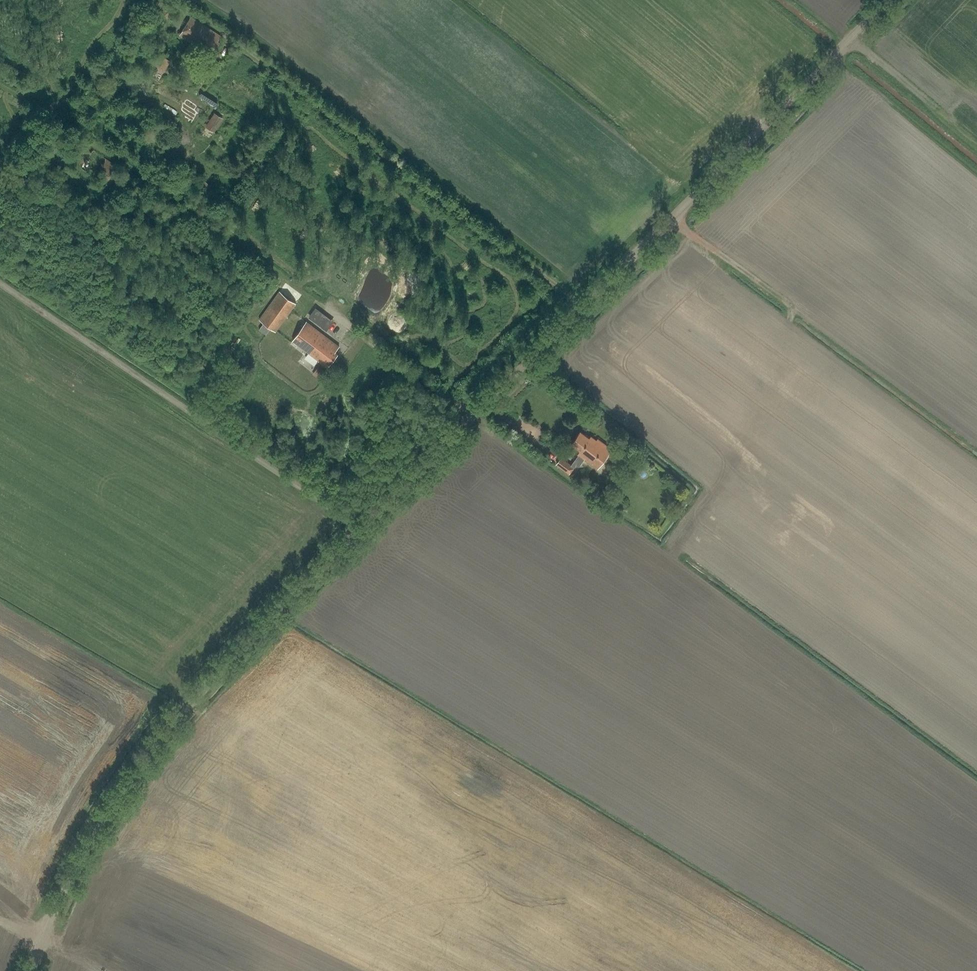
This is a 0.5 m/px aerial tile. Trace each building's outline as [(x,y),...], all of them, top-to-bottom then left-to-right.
[(167,19),(173,14),(168,8),(162,13),(167,19)] [(179,36),(208,54),(210,49),(214,51),(219,43),(217,42),(220,37),(190,18),(179,36)] [(214,132),(222,119),(214,113),(205,127),(214,132)] [(266,335),(271,328),(276,331),(296,304),(280,292),(260,319),(264,323),(259,330),(266,335)] [(327,368),(338,354),(335,352),(339,347),(307,322),(293,342),(327,368)] [(329,374),(318,366),(313,374),(323,382),(329,374)] [(561,459),(557,465),(570,475),(577,465),(580,467),(585,460),(598,469),(612,449),(597,439),(596,440),(591,437),(589,439),(580,432),(571,444),(580,451),(577,455),(578,455),(571,465),(561,459)]
